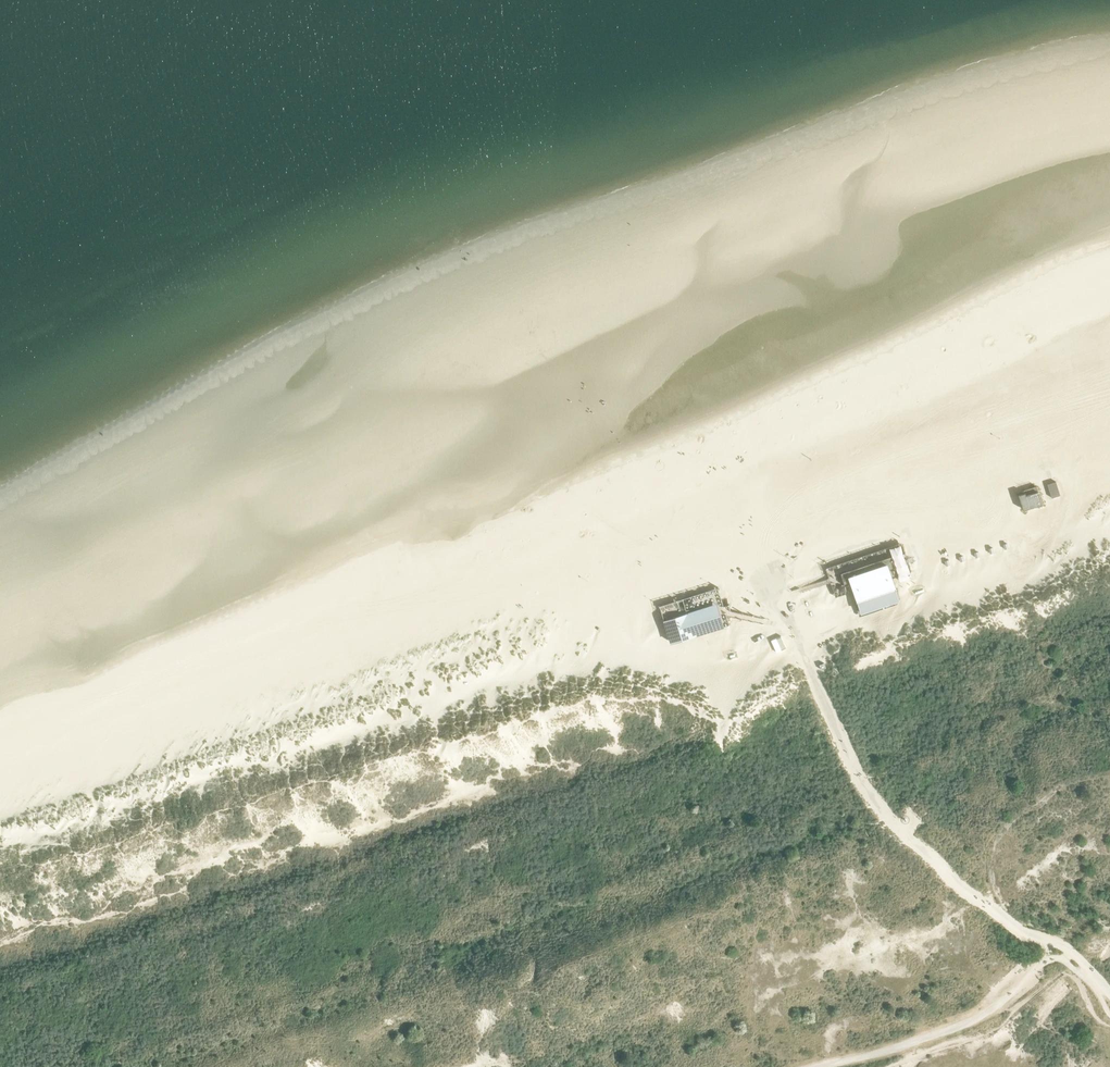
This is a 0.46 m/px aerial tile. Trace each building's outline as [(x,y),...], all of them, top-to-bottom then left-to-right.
[(1026,492),(1019,494),(1024,510),(1043,504),(1039,491),(1027,495),(1026,492)] [(862,612),(900,600),(888,564),(872,569),(871,565),(864,567),(866,572),(850,577),(862,612)] [(719,601),(665,617),(673,641),(727,625),(719,601)]
